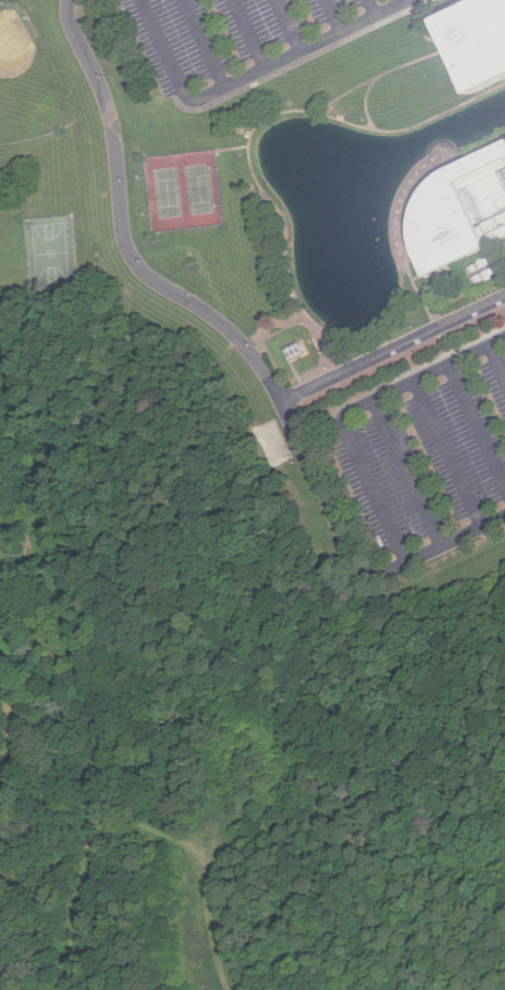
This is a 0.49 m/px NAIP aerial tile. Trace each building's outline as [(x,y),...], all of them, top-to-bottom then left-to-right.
[(436,18),(430,21),(437,37),(443,50),(464,96),(470,94),(504,77),(504,0),(474,0),(436,18)] [(457,261),(504,238),(504,142),(438,174),(428,182),(419,192),(415,200),(411,209),(408,221),(408,234),(410,246),(415,260),(422,278),(457,261)]
